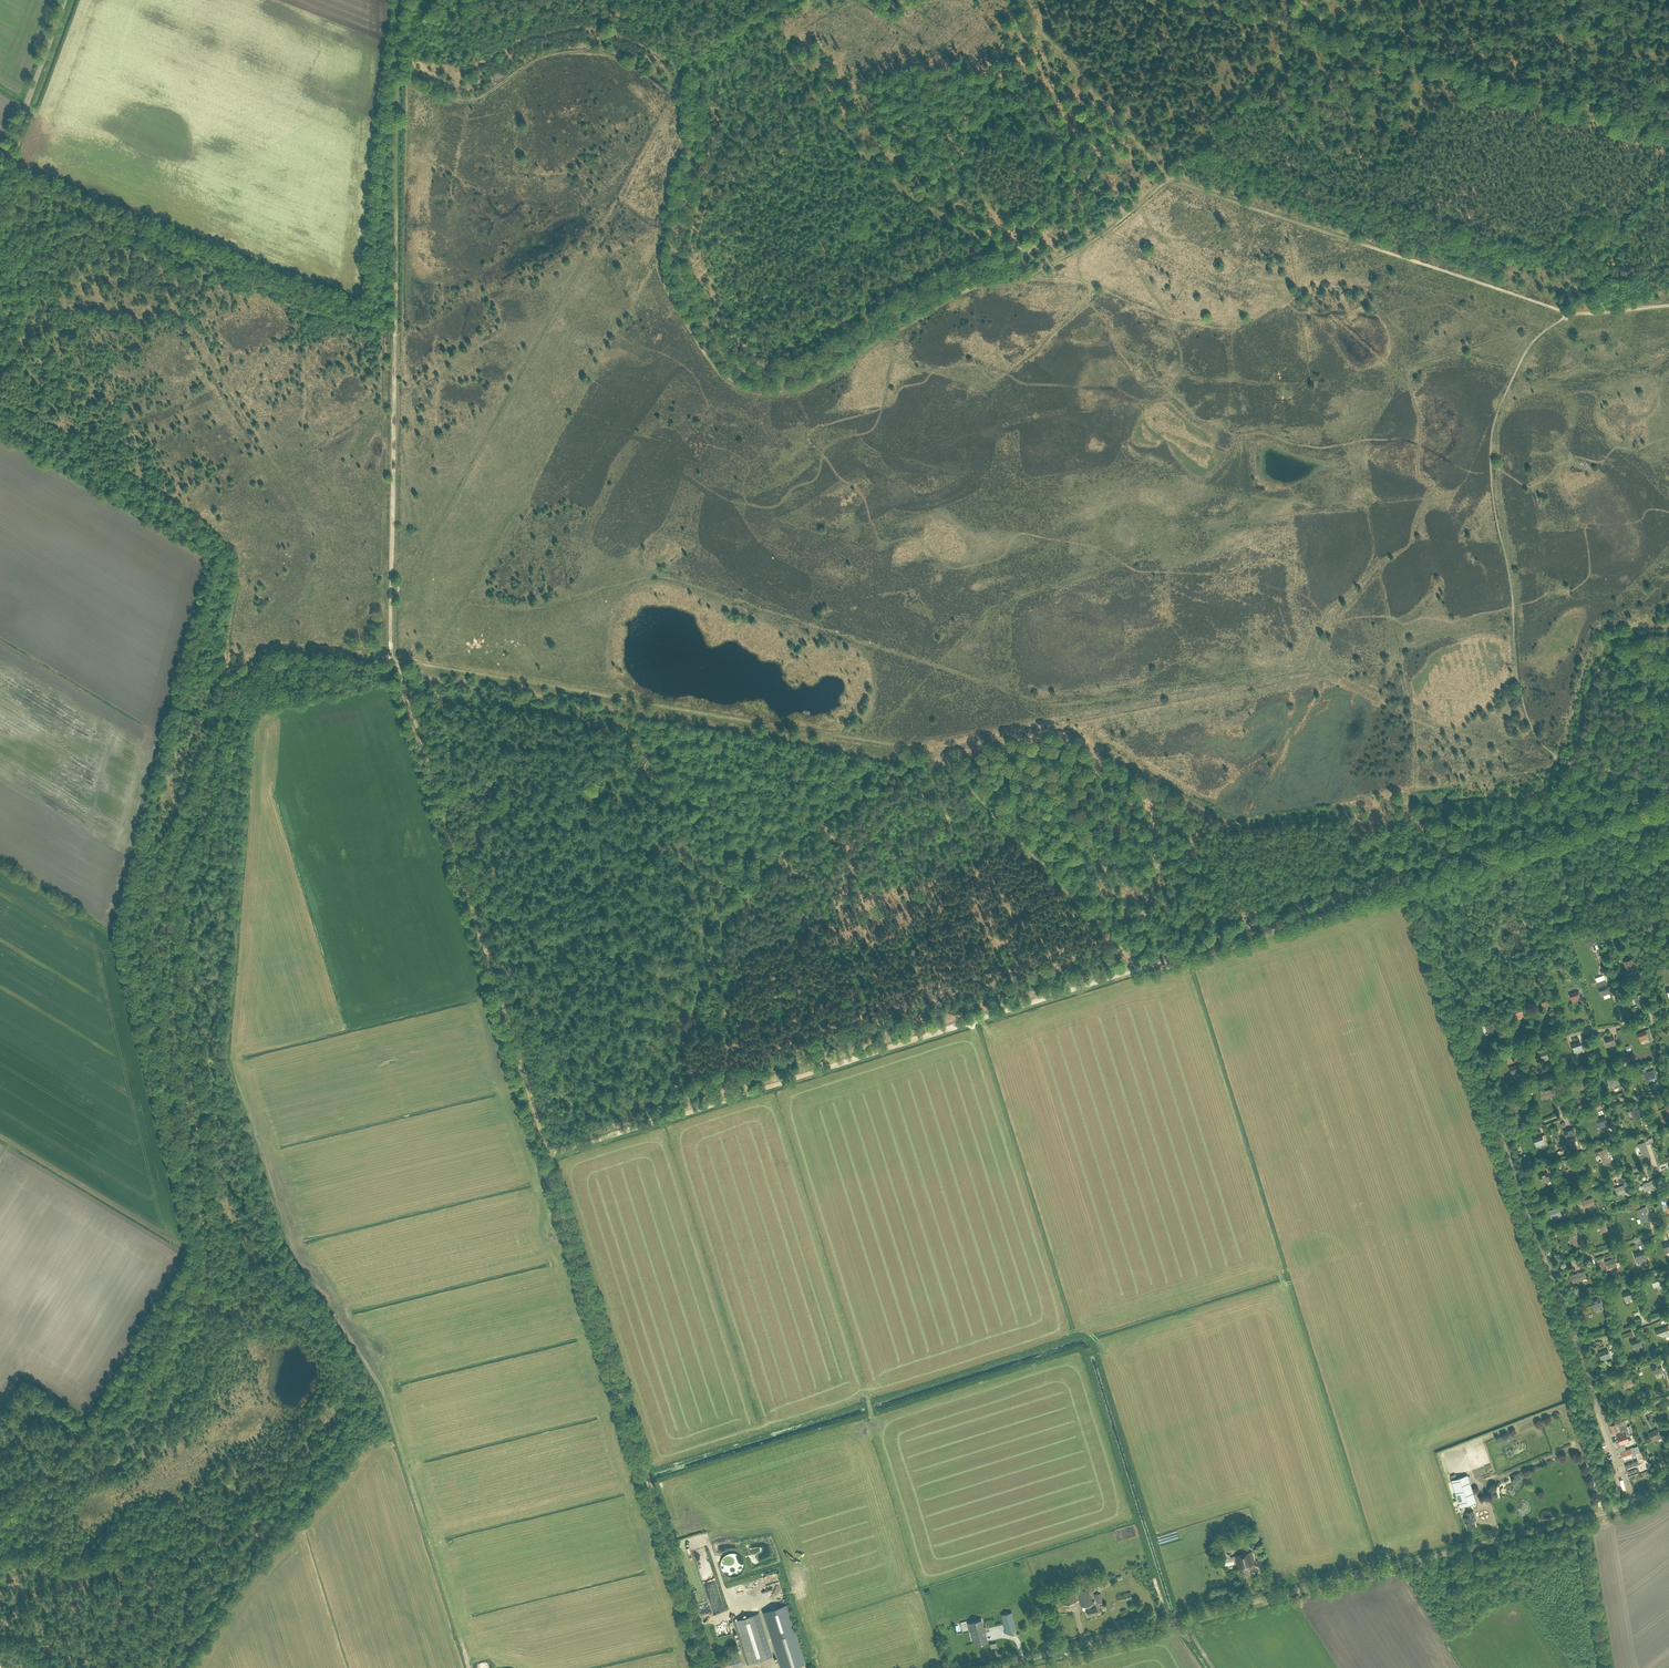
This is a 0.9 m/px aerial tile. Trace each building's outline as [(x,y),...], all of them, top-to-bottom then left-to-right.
[(587,31),(591,28),(587,23),(583,27),(587,31)] [(485,623),(480,627),(484,632),(489,628),(485,623)] [(1635,956),(1634,952),(1631,953),(1633,958),(1624,961),(1628,972),(1636,968),(1635,965),(1639,963),(1636,956),(1635,956)] [(1605,979),(1597,982),(1602,995),(1610,993),(1605,979)] [(1581,999),(1578,990),(1570,993),(1572,1001),(1581,999)] [(1644,1004),(1641,994),(1634,996),(1637,1006),(1644,1004)] [(1551,1004),(1549,996),(1540,999),(1543,1007),(1551,1004)] [(1524,1015),(1521,1007),(1513,1010),(1516,1018),(1524,1015)] [(1496,1031),(1494,1022),(1486,1025),(1488,1033),(1496,1031)] [(1652,1040),(1649,1029),(1646,1030),(1637,1033),(1640,1041),(1648,1039),(1649,1041),(1652,1040)] [(1616,1044),(1613,1036),(1605,1038),(1607,1046),(1616,1044)] [(1581,1045),(1580,1041),(1572,1044),(1575,1052),(1586,1048),(1585,1044),(1581,1045)] [(1494,1051),(1492,1044),(1485,1046),(1486,1052),(1494,1051)] [(1551,1058),(1548,1050),(1540,1052),(1542,1061),(1551,1058)] [(1521,1072),(1518,1064),(1510,1067),(1512,1075),(1521,1072)] [(1655,1077),(1653,1070),(1644,1073),(1646,1080),(1655,1077)] [(1619,1084),(1616,1077),(1607,1080),(1609,1087),(1619,1084)] [(1588,1087),(1586,1080),(1577,1083),(1578,1090),(1588,1087)] [(1555,1095),(1552,1088),(1544,1091),(1543,1089),(1539,1090),(1542,1099),(1555,1095)] [(1526,1106),(1523,1095),(1519,1096),(1520,1100),(1511,1103),(1513,1111),(1522,1109),(1521,1107),(1526,1106)] [(1641,1112),(1639,1107),(1631,1110),(1634,1118),(1644,1115),(1643,1112),(1641,1112)] [(1607,1124),(1604,1116),(1596,1119),(1599,1127),(1607,1124)] [(1576,1129),(1575,1127),(1564,1131),(1567,1139),(1575,1136),(1573,1130),(1576,1129)] [(1549,1145),(1546,1134),(1542,1136),(1542,1135),(1534,1138),(1536,1146),(1544,1144),(1545,1146),(1549,1145)] [(1650,1155),(1645,1142),(1638,1144),(1643,1157),(1650,1155)] [(1610,1150),(1609,1148),(1599,1151),(1603,1164),(1610,1161),(1607,1152),(1610,1150)] [(1576,1167),(1572,1158),(1565,1160),(1569,1169),(1576,1167)] [(1550,1180),(1547,1172),(1539,1175),(1542,1183),(1550,1180)] [(1658,1186),(1656,1179),(1643,1183),(1646,1190),(1658,1186)] [(1627,1191),(1625,1184),(1615,1188),(1618,1195),(1627,1191)] [(1594,1204),(1592,1197),(1582,1201),(1585,1208),(1594,1204)] [(1561,1214),(1558,1207),(1549,1211),(1551,1218),(1561,1214)] [(1648,1211),(1646,1207),(1637,1210),(1641,1222),(1648,1220),(1645,1212),(1648,1211)] [(1608,1229),(1604,1220),(1598,1223),(1601,1232),(1608,1229)] [(1580,1243),(1576,1230),(1569,1233),(1573,1245),(1580,1243)] [(1646,1258),(1643,1250),(1635,1252),(1637,1261),(1646,1258)] [(1617,1265),(1615,1258),(1605,1261),(1608,1268),(1617,1265)] [(1587,1278),(1584,1271),(1571,1275),(1573,1282),(1587,1278)] [(1662,1284),(1660,1276),(1651,1279),(1654,1287),(1662,1284)] [(1634,1298),(1631,1290),(1623,1293),(1625,1301),(1634,1298)] [(1602,1306),(1600,1298),(1591,1301),(1594,1309),(1602,1306)] [(1668,1325),(1657,1329),(1658,1334),(1662,1333),(1663,1336),(1668,1334),(1668,1327),(1668,1325)] [(1642,1346),(1639,1338),(1631,1340),(1634,1349),(1642,1346)] [(1610,1357),(1608,1349),(1599,1351),(1602,1360),(1610,1357)] [(1663,1371),(1660,1363),(1652,1366),(1655,1374),(1663,1371)] [(1634,1385),(1632,1378),(1622,1381),(1625,1388),(1634,1385)] [(1621,1429),(1622,1432),(1625,1431),(1626,1433),(1632,1431),(1628,1419),(1617,1423),(1617,1422),(1610,1425),(1611,1428),(1612,1427),(1614,1432),(1621,1429)] [(1568,1420),(1564,1422),(1568,1433),(1572,1431),(1568,1420)] [(1661,1437),(1657,1429),(1649,1433),(1653,1441),(1661,1437)] [(1628,1440),(1626,1433),(1625,1431),(1622,1432),(1617,1434),(1620,1441),(1616,1442),(1622,1458),(1623,1457),(1624,1460),(1625,1461),(1632,1458),(1633,1457),(1633,1455),(1636,1454),(1635,1452),(1637,1451),(1635,1447),(1633,1447),(1632,1444),(1630,1445),(1631,1448),(1625,1450),(1623,1443),(1628,1441),(1629,1443),(1632,1442),(1630,1439),(1628,1440)] [(1478,1465),(1485,1464),(1483,1456),(1477,1458),(1478,1465)] [(1476,1501),(1468,1474),(1451,1480),(1460,1506),(1476,1501)] [(1476,1519),(1473,1510),(1465,1513),(1466,1517),(1463,1518),(1467,1529),(1476,1526),(1474,1519),(1476,1519)] [(700,1532),(676,1538),(679,1551),(691,1548),(701,1587),(706,1586),(707,1590),(715,1588),(700,1532)] [(1241,1534),(1221,1539),(1224,1550),(1244,1545),(1241,1534)] [(1251,1551),(1235,1555),(1238,1568),(1239,1568),(1241,1576),(1249,1574),(1247,1566),(1255,1564),(1251,1551)] [(1092,1601),(1088,1586),(1077,1589),(1078,1593),(1077,1594),(1076,1589),(1060,1593),(1063,1604),(1079,1600),(1078,1596),(1079,1596),(1082,1606),(1083,1610),(1086,1609),(1088,1615),(1089,1615),(1091,1615),(1091,1614),(1094,1613),(1094,1614),(1097,1614),(1097,1613),(1098,1612),(1096,1606),(1095,1601),(1092,1601)] [(711,1612),(722,1609),(717,1590),(706,1593),(711,1612)] [(1132,1597),(1130,1591),(1117,1595),(1119,1601),(1132,1597)] [(1103,1601),(1101,1592),(1094,1594),(1096,1600),(1097,1600),(1097,1602),(1103,1601)] [(707,1609),(706,1597),(697,1597),(698,1610),(707,1609)] [(1016,1628),(1012,1612),(1002,1614),(1004,1621),(1006,1621),(1008,1631),(1016,1628)] [(766,1657),(753,1614),(733,1620),(747,1664),(766,1657)] [(776,1618),(780,1624),(786,1620),(782,1614),(776,1618)] [(965,1619),(959,1620),(962,1630),(968,1629),(965,1619)] [(972,1630),(975,1644),(986,1641),(981,1620),(970,1623),(971,1623),(973,1629),(972,1630)] [(771,1638),(780,1667),(790,1667),(805,1663),(795,1631),(771,1638)] [(738,1649),(729,1651),(731,1656),(713,1662),(715,1667),(733,1667),(743,1665),(738,1649)]
